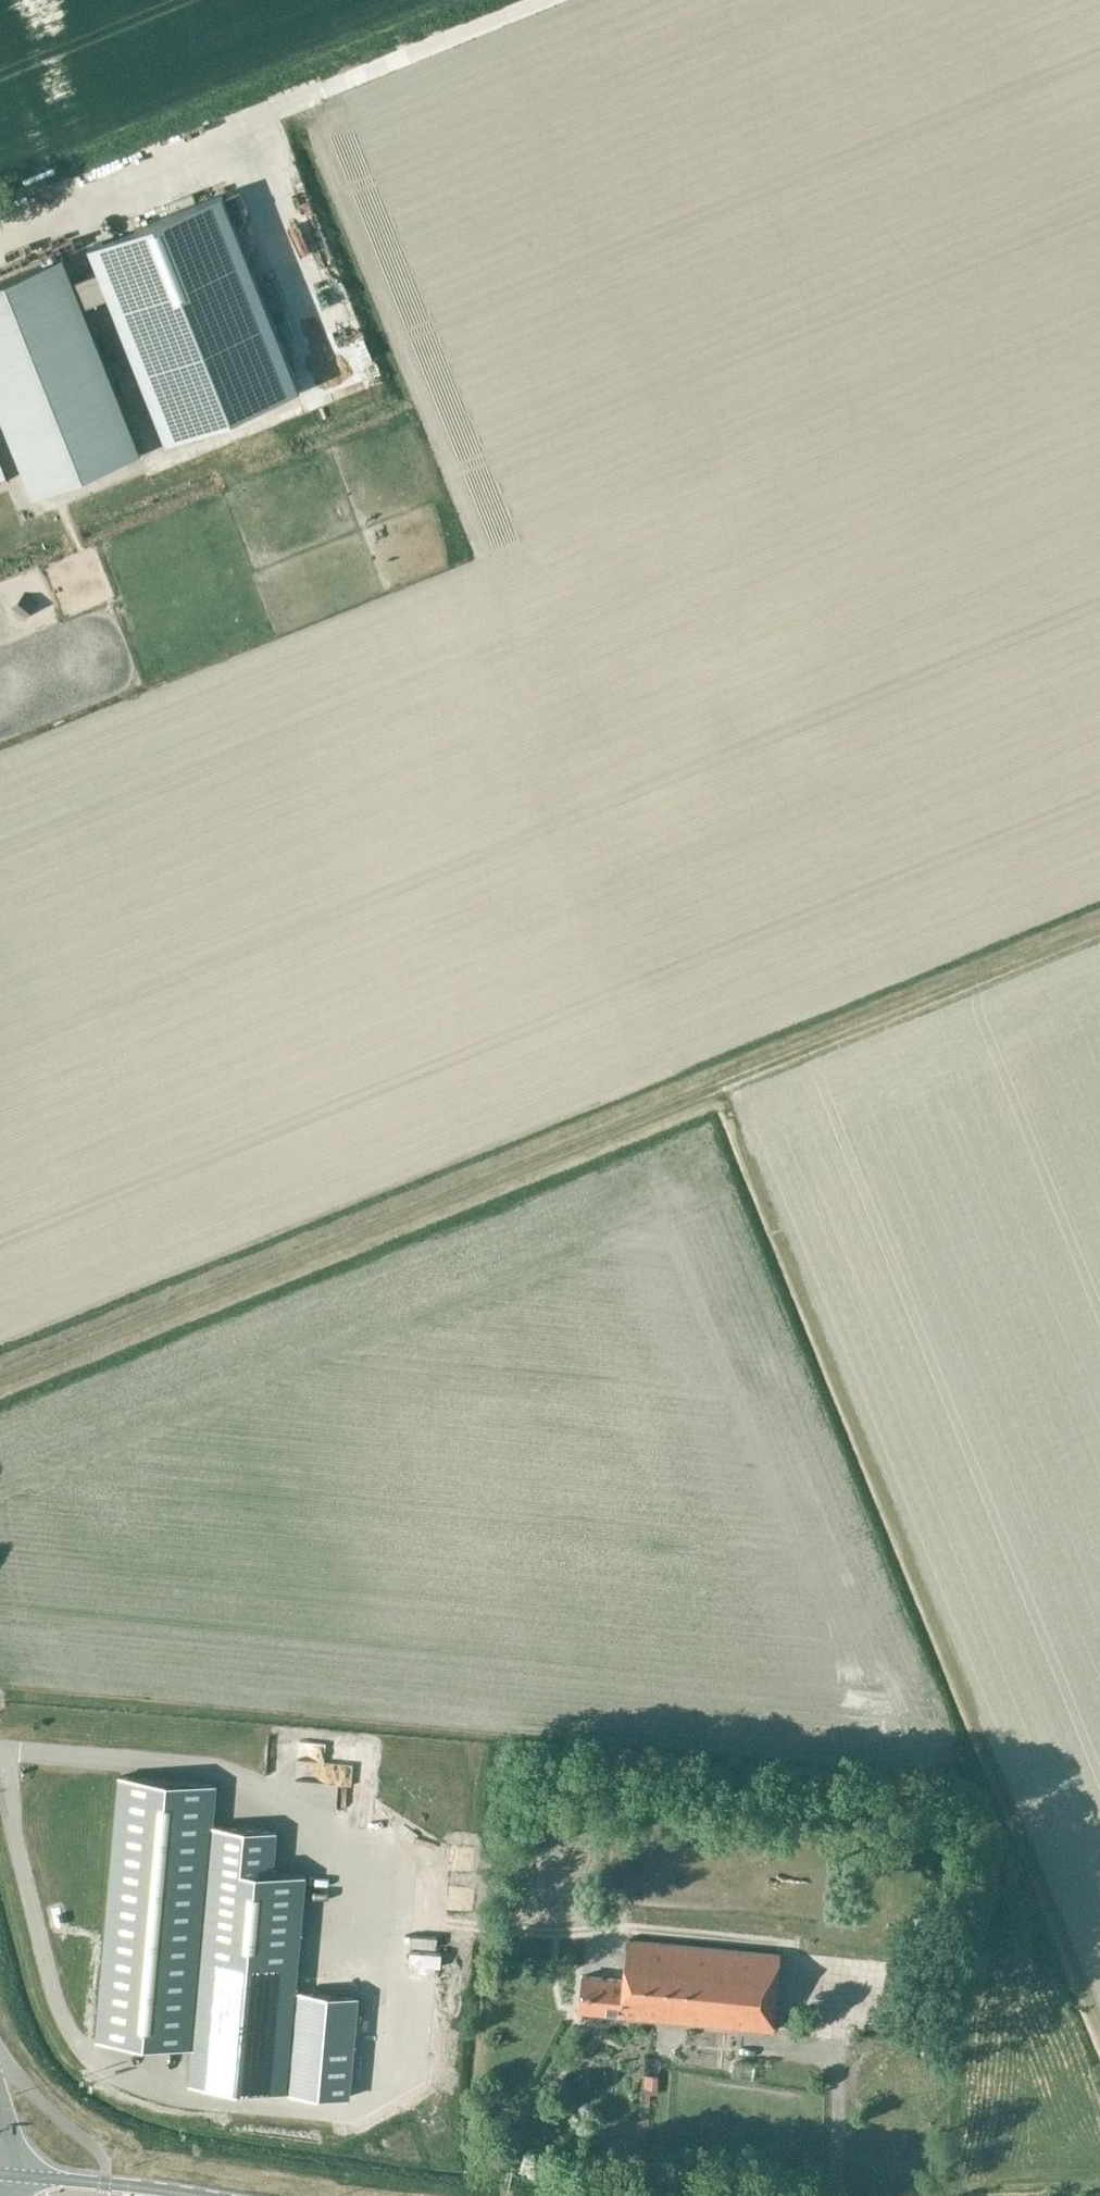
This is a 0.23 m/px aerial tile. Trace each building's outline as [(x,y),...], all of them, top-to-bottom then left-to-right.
[(224,191),(95,243),(172,435),(301,383),(224,191)] [(0,279),(0,399),(37,491),(139,450),(61,254),(0,279)] [(16,470),(0,429),(0,476),(16,470)] [(120,1775),(97,2037),(193,2045),(190,2082),(223,2085),(223,2081),(254,2083),(254,2088),(286,2091),(305,1874),(273,1871),(277,1830),(213,1825),(216,1783),(120,1775)] [(609,2016),(775,2031),(782,1953),(626,1938),(622,1975),(581,1971),(578,2009),(608,2012),(609,2016)] [(858,1974),(857,1962),(836,1962),(837,1975),(858,1974)]
